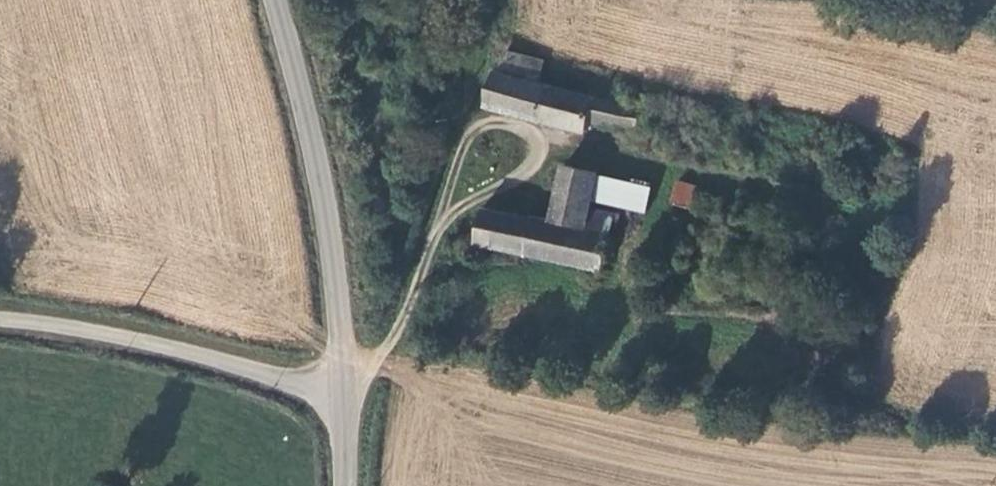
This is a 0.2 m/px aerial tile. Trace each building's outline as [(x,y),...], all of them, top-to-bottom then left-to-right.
[(516,51),(508,74),(546,86),(553,64),(516,51)] [(593,124),(643,138),(647,116),(559,91),(546,86),(508,74),(504,73),(493,108),(588,137),(593,124)] [(489,212),(482,249),(606,276),(618,218),(594,214),(601,181),(602,179),(572,171),(560,226),(538,222),(538,223),(489,212)] [(676,179),(668,203),(688,209),(696,186),(676,179)] [(601,181),(594,214),(618,218),(647,223),(654,193),(601,181)] [(698,199),(695,218),(725,221),(728,203),(698,199)]
